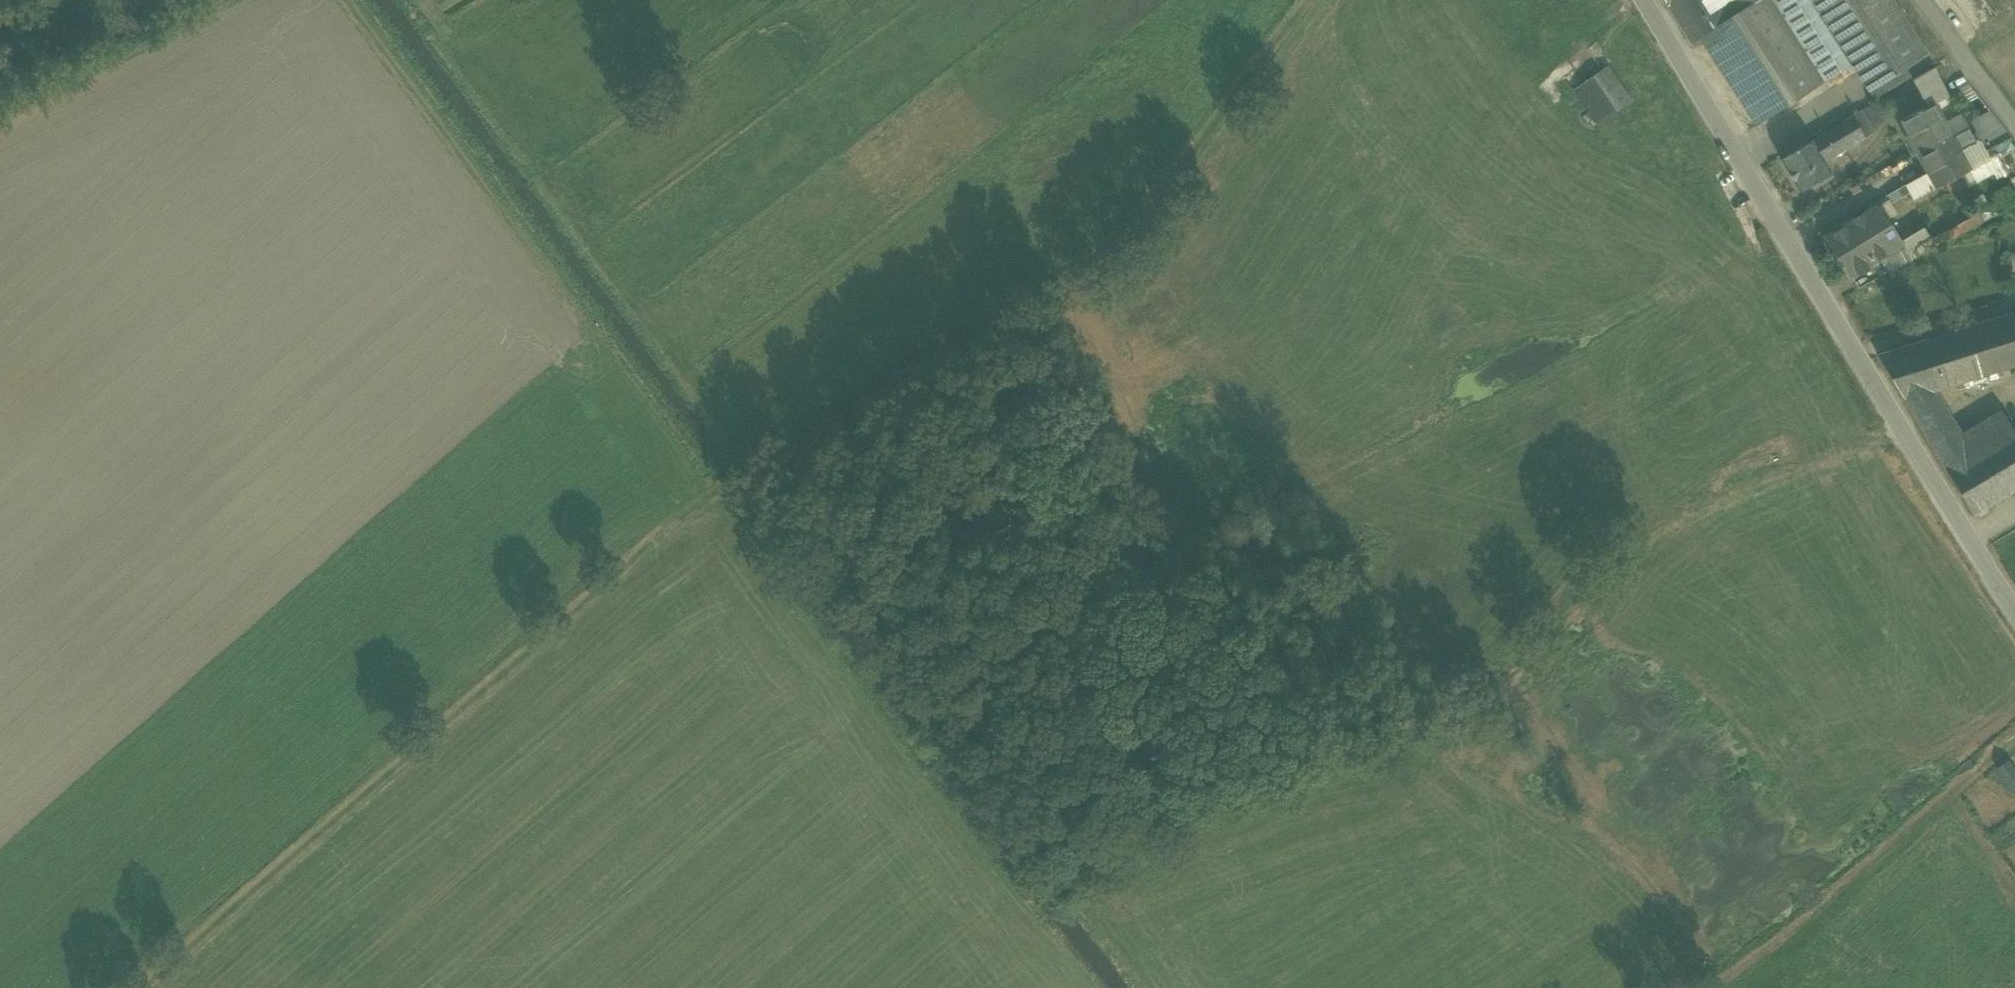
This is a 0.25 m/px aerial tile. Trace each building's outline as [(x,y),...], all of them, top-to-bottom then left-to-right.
[(1666,4),(1690,43),(1703,34),(1715,27),(1698,0),(1672,0),(1666,4)] [(1715,27),(1703,34),(1761,122),(1828,78),(1828,77),(1794,26),(1794,25),(1777,0),(1698,0),(1715,27)] [(1794,25),(1794,26),(1828,77),(1851,62),(1812,0),(1777,0),(1794,25)] [(1851,62),(1868,88),(1926,54),(1892,0),(1812,0),(1851,62)] [(1926,54),(1868,88),(1874,99),(1933,64),(1926,54)] [(1926,106),(1901,120),(1909,135),(1906,137),(1915,153),(1919,151),(1966,125),(1959,113),(1943,122),(1934,104),(1948,96),(1933,68),(1912,80),(1926,106)] [(1609,69),(1575,90),(1596,123),(1629,101),(1609,69)] [(1919,151),(1938,186),(1997,154),(2010,146),(2014,144),(2014,143),(1990,112),(1966,125),(1919,151)] [(1863,136),(1851,116),(1840,123),(1852,142),(1863,136)] [(1840,123),(1811,140),(1822,160),(1852,142),(1840,123)] [(1811,140),(1780,159),(1797,188),(1828,170),(1822,160),(1811,140)] [(2010,146),(1997,154),(2010,179),(2014,176),(2014,154),(2010,146)] [(1993,188),(2010,179),(1997,154),(1938,186),(1934,189),(1940,200),(1986,174),(1993,188)] [(1904,189),(1889,198),(1899,214),(1914,205),(1904,189)] [(1988,203),(1994,214),(2010,205),(2004,195),(1988,203)] [(1823,237),(1848,279),(1876,262),(1903,246),(1899,241),(1888,221),(1884,223),(1874,207),(1823,237)] [(1972,210),(1940,228),(1946,239),(1978,221),(1972,210)] [(1903,246),(1876,262),(1883,274),(1935,246),(1924,227),(1899,241),(1903,246)] [(1876,262),(1848,279),(1854,290),(1883,274),(1876,262)] [(1877,354),(1877,355),(1903,400),(1931,391),(2014,365),(2014,312),(1877,354)] [(1931,391),(1903,400),(1919,426),(1921,425),(1920,424),(1942,411),(1931,391)] [(1951,425),(1929,438),(1928,437),(1926,438),(1945,469),(1968,454),(1951,425)] [(1945,469),(1973,515),(2014,489),(2014,434),(2012,428),(1968,454),(1945,469)] [(1997,769),(2012,791),(2014,789),(2014,769),(2009,761),(1997,769)]
